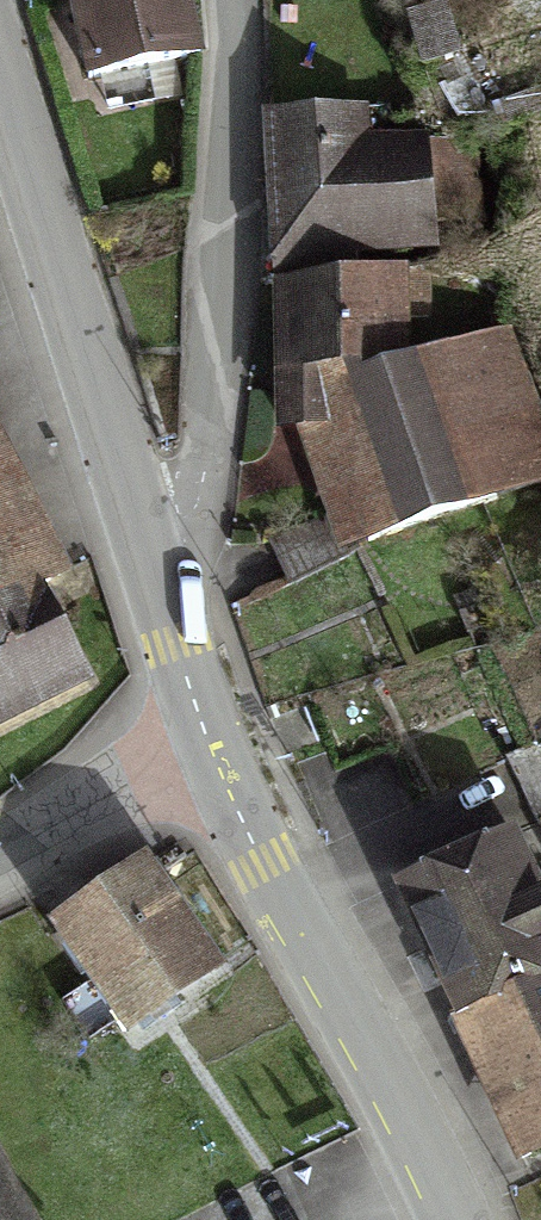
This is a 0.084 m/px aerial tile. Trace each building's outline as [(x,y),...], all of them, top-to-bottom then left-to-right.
[(183,0),(47,0),(49,7),(74,2),(89,77),(194,55),(183,0)] [(393,26),(393,78),(434,78),(434,26),(393,26)] [(265,125),(271,259),(431,252),(425,137),(367,140),(366,120),(265,125)] [(433,359),(433,296),(277,297),(277,440),(303,440),(337,547),(540,483),(540,426),(512,334),(433,359)] [(77,693),(57,650),(36,660),(6,594),(62,569),(0,433),(0,728),(77,693)] [(398,881),(520,1155),(540,1146),(540,887),(515,829),(398,881)] [(143,849),(48,918),(134,1036),(228,967),(143,849)] [(0,1185),(0,1219),(15,1219),(0,1185)]
